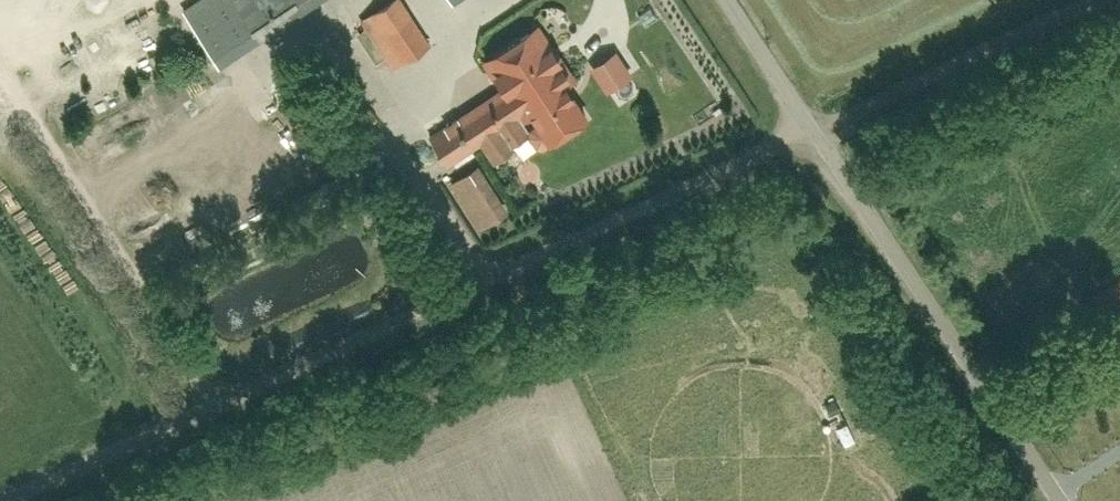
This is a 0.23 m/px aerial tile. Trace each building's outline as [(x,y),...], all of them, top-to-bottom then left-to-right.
[(320,0),(229,0),(257,42),(320,0)] [(429,48),(398,0),(397,0),(362,23),(392,71),(429,48)] [(535,136),(544,149),(591,117),(532,30),(480,65),(496,89),(461,113),(427,135),(451,170),(483,148),(494,165),(535,136)]
